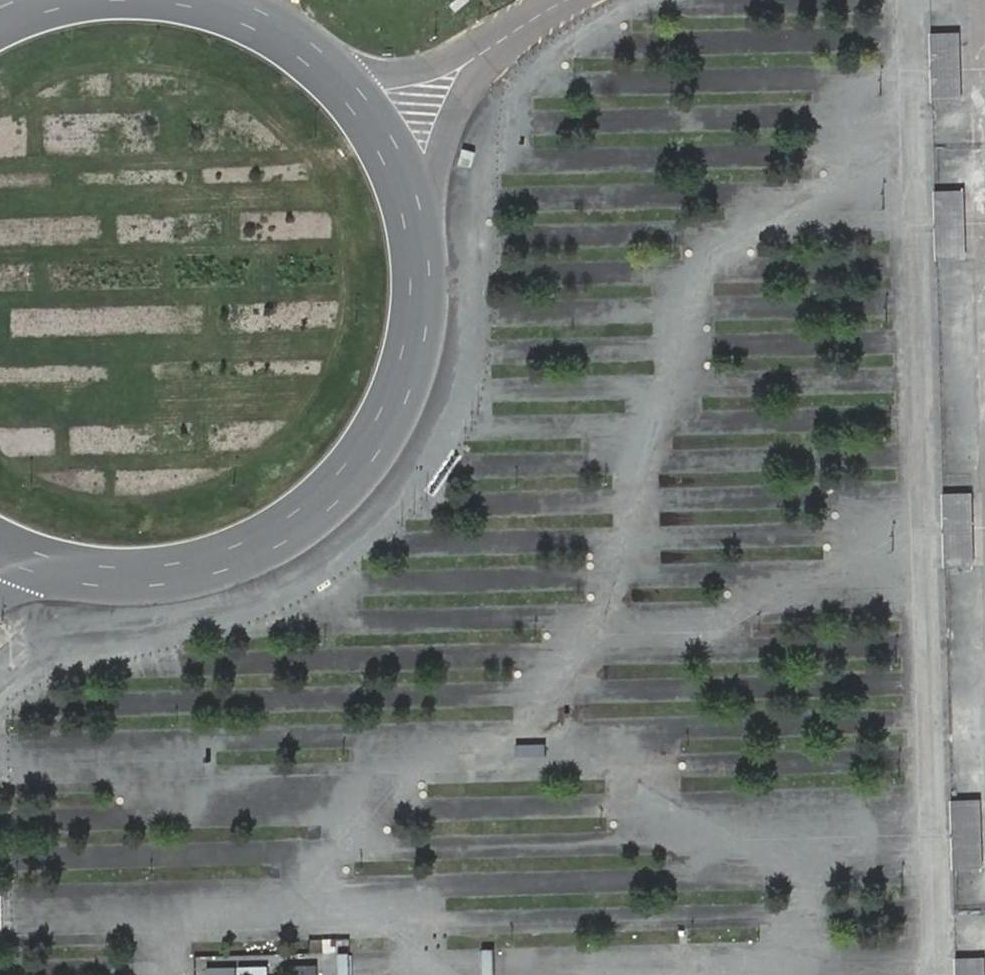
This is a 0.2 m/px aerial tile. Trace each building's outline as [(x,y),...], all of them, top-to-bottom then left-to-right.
[(961,31),(932,32),(933,100),(963,99),(961,31)] [(966,189),(936,190),(938,258),(968,257),(966,189)] [(973,493),(943,494),(945,563),(975,562),(973,493)] [(981,799),(952,800),(952,833),(953,867),(983,866),(981,799)] [(328,974),(343,974),(343,946),(328,946),(328,974)] [(956,958),(956,974),(984,974),(984,957),(956,958)]
